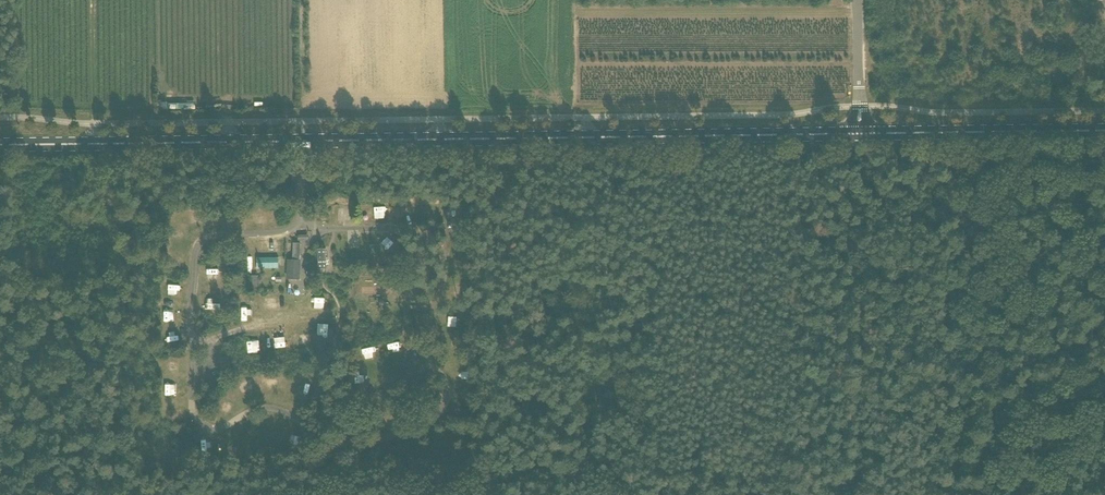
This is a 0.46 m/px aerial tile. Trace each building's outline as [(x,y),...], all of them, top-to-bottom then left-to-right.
[(374,216),(385,216),(385,205),(374,205),(374,216)] [(271,219),(271,211),(261,211),(261,219),(271,219)] [(299,276),(299,259),(300,243),(293,243),(293,258),(288,258),(288,276),(299,276)] [(318,249),(318,264),(326,264),(325,249),(318,249)] [(280,256),(254,256),(254,268),(280,268),(280,256)] [(457,257),(456,270),(465,270),(466,258),(457,257)] [(264,307),(277,306),(276,296),(264,297),(264,307)] [(318,323),(318,335),(329,336),(330,324),(318,323)] [(464,347),(464,335),(449,335),(449,347),(464,347)] [(246,341),(247,352),(258,352),(258,341),(246,341)] [(170,369),(179,369),(178,359),(169,360),(170,369)] [(459,384),(471,383),(470,371),(459,372),(459,384)] [(242,390),(253,389),(251,378),(240,380),(242,390)] [(297,393),(309,397),(312,385),(300,382),(297,393)] [(321,418),(335,416),(335,409),(320,411),(321,418)]
